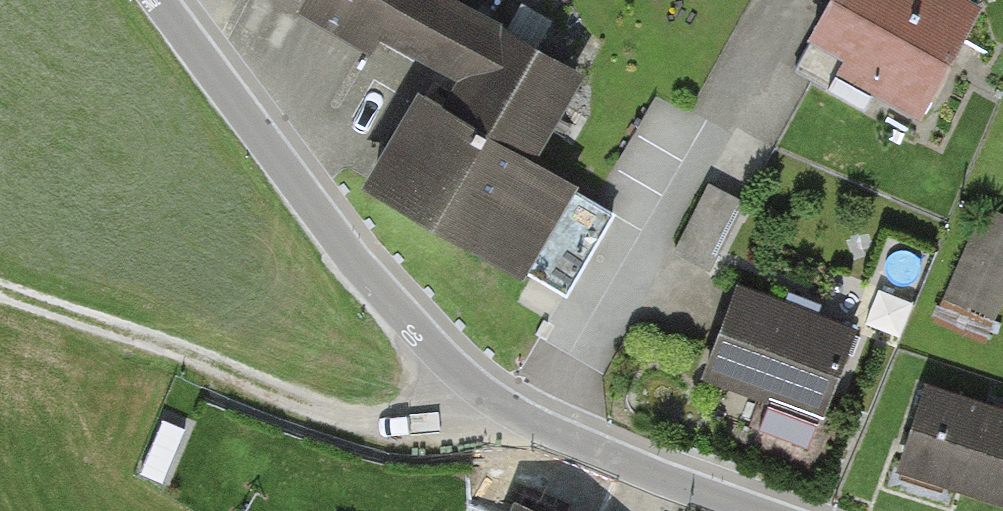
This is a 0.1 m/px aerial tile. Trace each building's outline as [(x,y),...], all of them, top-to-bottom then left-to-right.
[(619,52),(541,6),(530,26),(486,0),(330,0),(321,14),(390,54),(398,42),(483,92),(473,107),(439,87),(378,192),(542,289),(603,185),(557,158),(619,52)] [(994,17),(965,0),(846,0),(823,39),(860,61),(846,85),(926,132),(994,17)] [(683,250),(722,262),(743,193),(705,181),(683,250)] [(952,294),(1002,311),(1002,206),(983,200),(952,294)] [(868,342),(742,294),(713,370),(840,417),(868,342)] [(928,392),(905,465),(1002,496),(1002,416),(928,392)]
